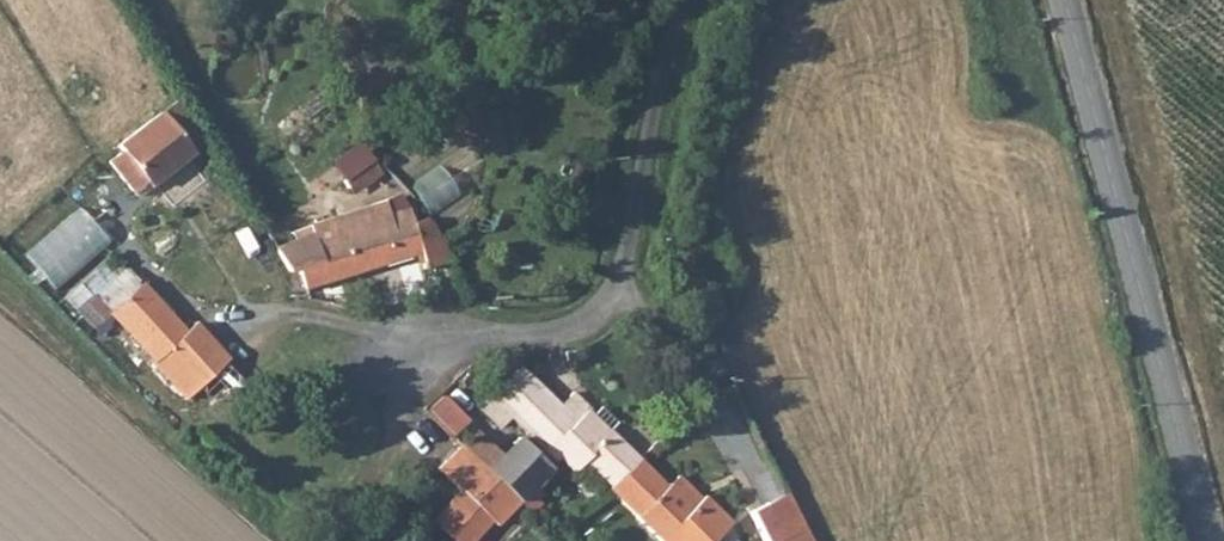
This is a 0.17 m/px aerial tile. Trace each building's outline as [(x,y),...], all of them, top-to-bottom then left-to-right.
[(177,102),(117,147),(124,156),(147,184),(151,189),(195,157),(190,149),(201,142),(177,102)] [(130,195),(147,184),(124,156),(109,167),(130,195)] [(361,188),(383,173),(371,160),(343,180),(349,188),(359,184),(361,188)] [(465,198),(433,210),(438,222),(470,210),(465,198)] [(288,273),(298,272),(306,290),(418,257),(424,272),(451,263),(426,219),(414,222),(407,205),(382,212),(386,223),(338,239),(334,226),(332,222),(296,231),(300,241),(279,248),(288,273)] [(386,223),(382,212),(334,226),(338,239),(386,223)] [(31,254),(58,288),(107,249),(79,215),(31,254)] [(185,336),(126,270),(82,310),(98,328),(109,320),(157,365),(152,371),(183,402),(234,358),(203,323),(185,336)] [(614,491),(637,463),(573,391),(562,402),(507,354),(491,373),(498,390),(478,408),(502,432),(513,422),(546,457),(557,466),(560,464),(572,475),(584,464),(614,491)] [(447,394),(433,412),(460,434),(474,416),(447,394)] [(530,495),(546,473),(536,464),(510,441),(493,457),(473,438),(457,454),(463,460),(514,509),(530,495)] [(488,529),(494,534),(514,509),(463,460),(457,454),(430,481),(443,494),(452,487),(462,496),(424,537),(428,540),(477,540),(488,529)] [(637,463),(614,491),(611,494),(637,522),(633,526),(649,540),(717,540),(730,530),(702,501),(693,511),(669,491),(665,494),(637,463)] [(693,511),(702,501),(682,480),(669,491),(693,511)] [(783,503),(769,508),(780,540),(797,540),(783,503)] [(769,508),(745,517),(753,540),(780,540),(769,508)]
